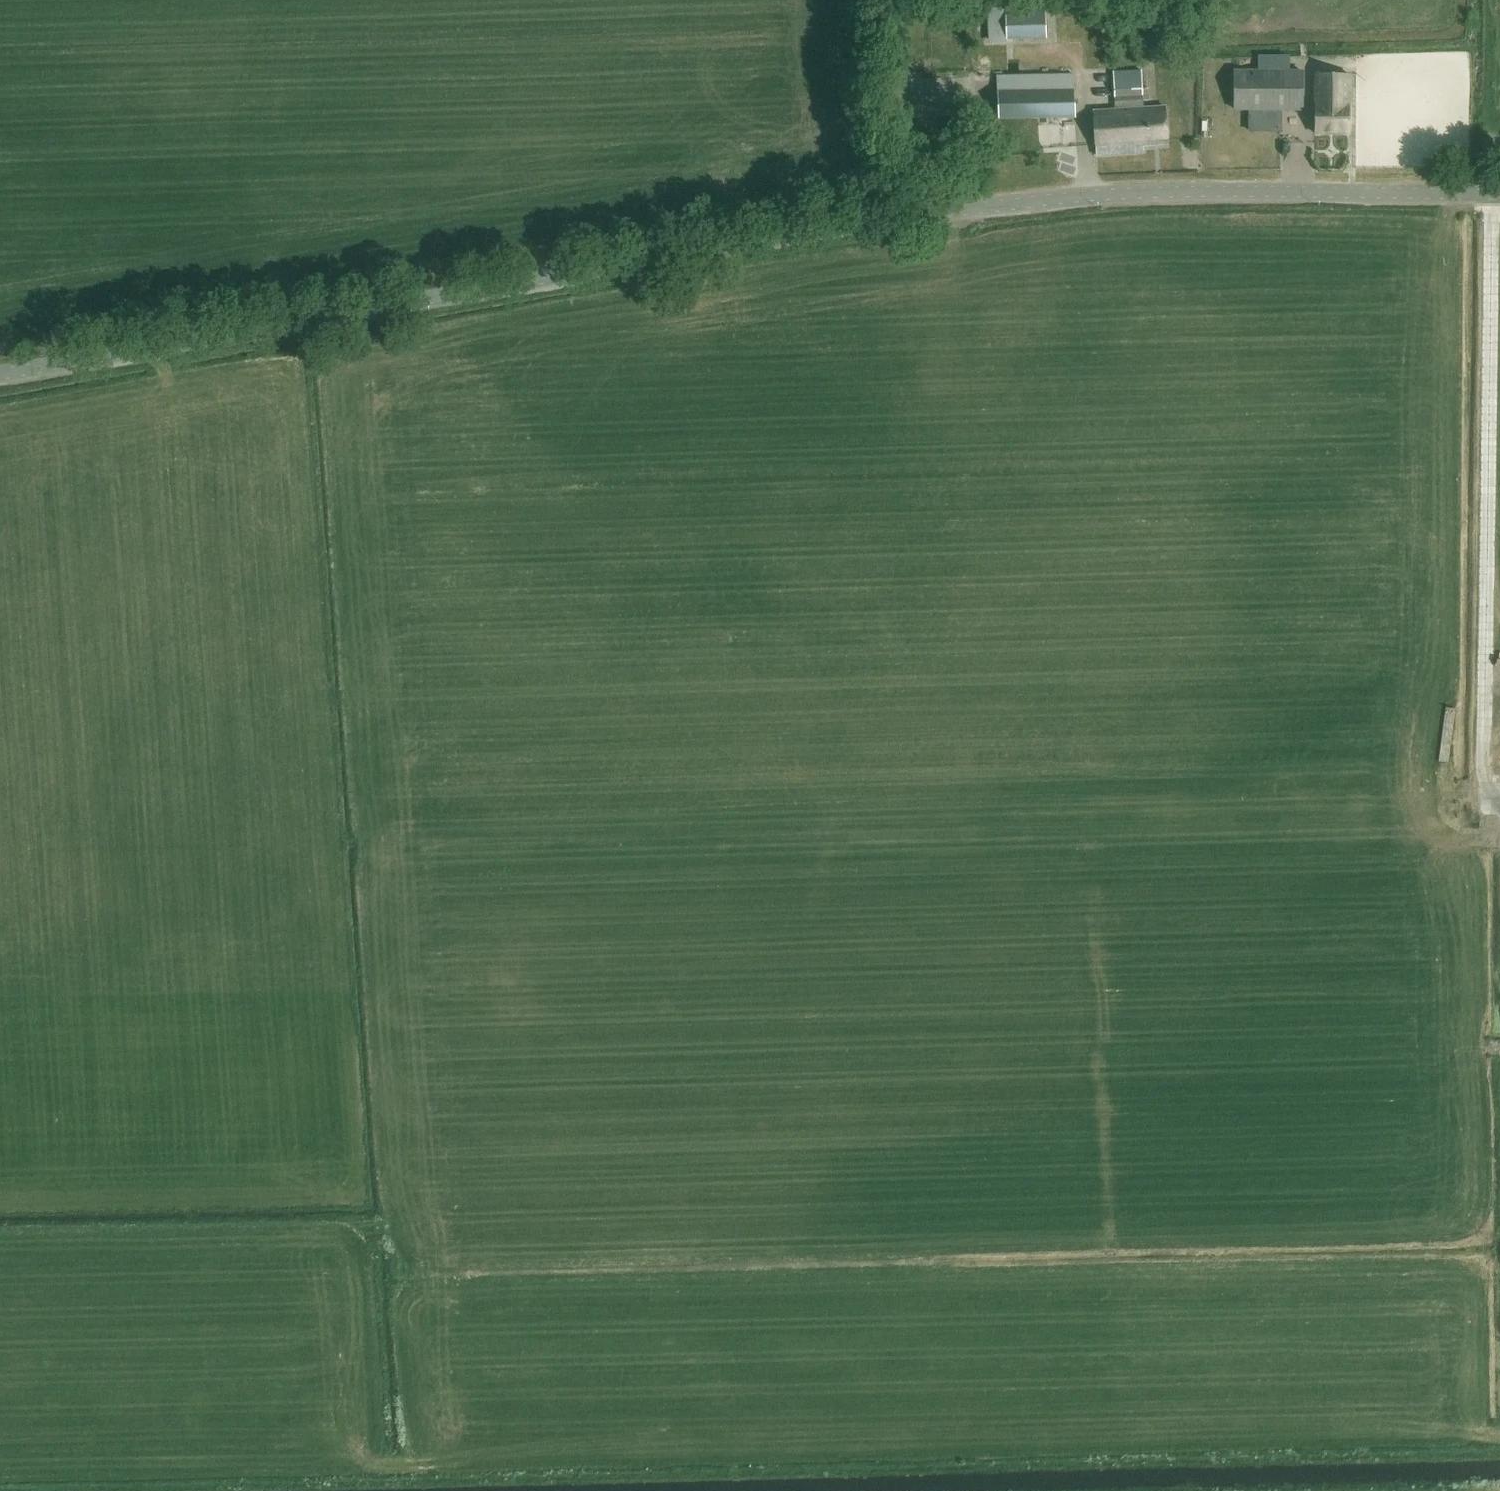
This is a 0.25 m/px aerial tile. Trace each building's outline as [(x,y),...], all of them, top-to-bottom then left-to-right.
[(994,3),(994,43),(1010,43),(1010,3),(994,3)] [(1010,13),(1011,42),(1053,40),(1052,12),(1010,13)] [(1149,97),(1147,71),(1119,72),(1120,99),(1149,97)] [(1076,118),(1075,73),(1032,73),(1032,77),(997,77),(997,119),(1076,118)] [(1302,111),(1302,74),(1234,75),(1235,112),(1259,111),(1260,131),(1280,130),(1280,111),(1302,111)] [(1350,75),(1318,74),(1317,133),(1349,134),(1350,75)] [(1167,145),(1165,108),(1094,112),(1097,156),(1143,153),(1143,146),(1167,145)]
